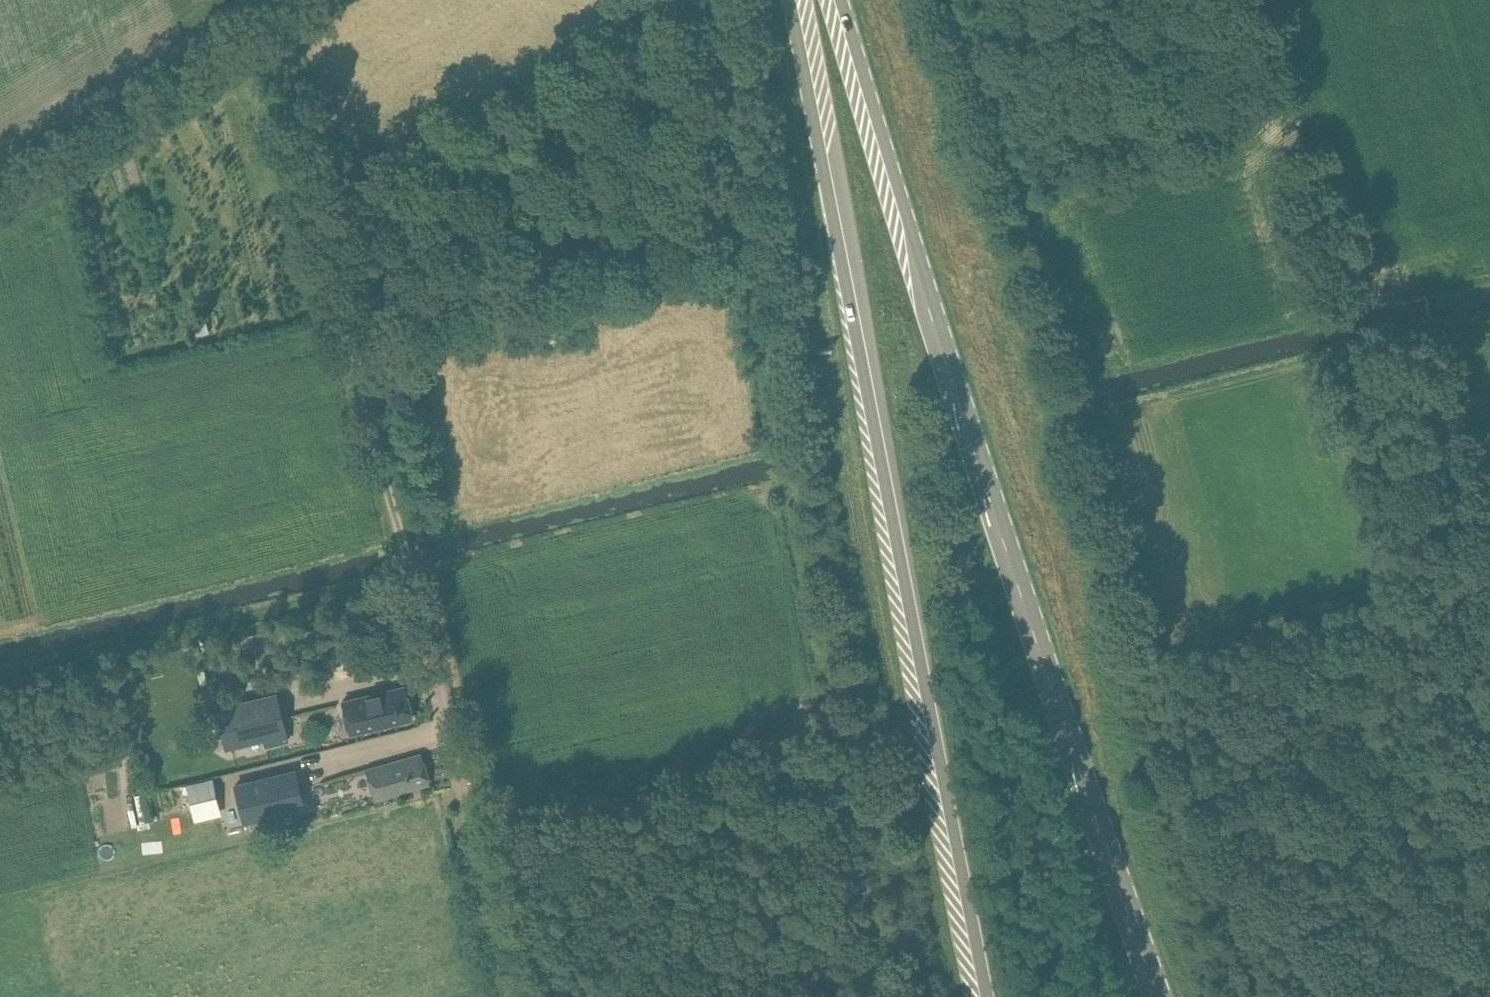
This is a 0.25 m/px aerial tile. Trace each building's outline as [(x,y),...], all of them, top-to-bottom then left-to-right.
[(405,687),(386,692),(341,702),(349,734),(413,719),(405,687)] [(277,691),(217,705),(227,745),(265,736),(266,744),(288,738),(277,691)] [(376,800),(398,794),(398,793),(428,784),(428,785),(429,784),(420,754),(367,769),(376,800)] [(179,783),(187,821),(216,814),(207,777),(179,783)] [(297,777),(236,791),(245,827),(305,812),(297,777)]
